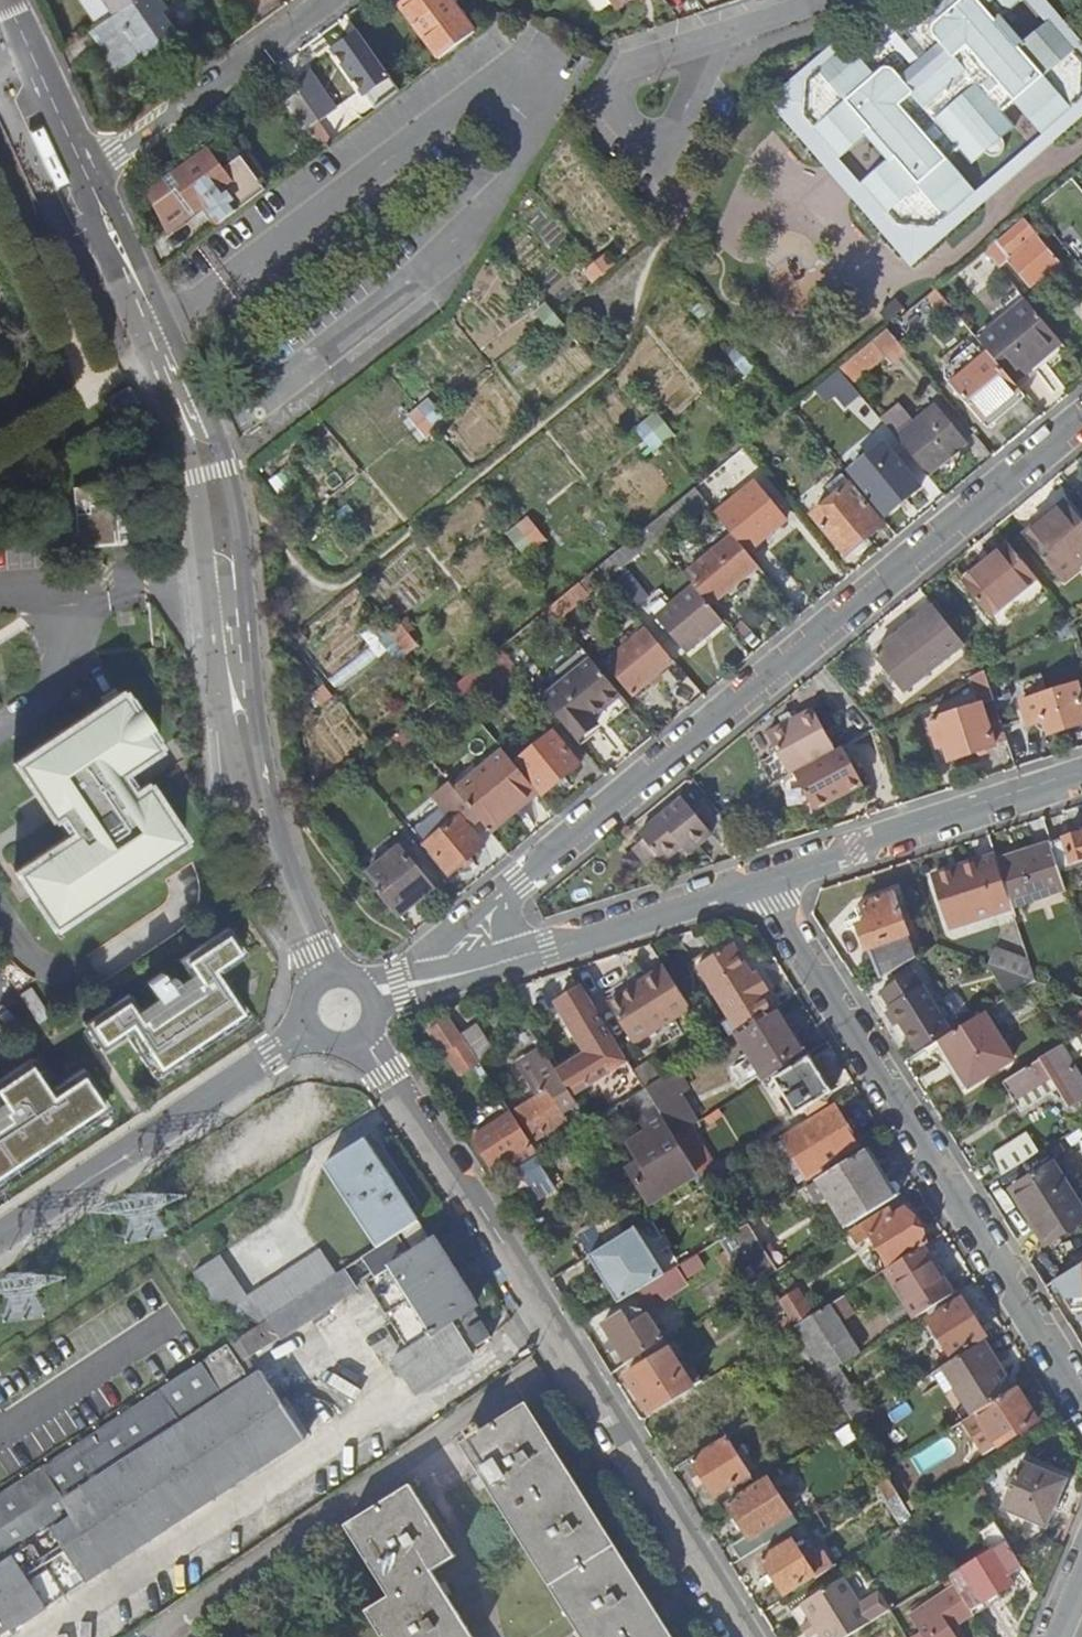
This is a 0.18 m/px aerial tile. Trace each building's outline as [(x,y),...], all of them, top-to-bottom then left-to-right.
[(91,33),(102,49),(97,52),(115,76),(142,56),(148,52),(144,47),(159,37),(165,45),(180,34),(164,12),(170,8),(165,0),(136,0),(118,13),(91,33)] [(118,13),(136,0),(108,0),(118,13)] [(440,59),(474,33),(450,0),(407,0),(400,6),(414,25),(420,32),(440,59)] [(614,11),(630,0),(607,0),(614,11)] [(931,4),(904,28),(888,42),(864,63),(851,48),(845,53),(838,45),(821,59),(825,64),(807,81),(811,86),(809,88),(807,90),(805,93),(804,94),(804,97),(804,99),(804,101),(805,105),(806,108),(808,109),(810,112),(805,116),(821,134),(816,139),(830,156),(836,151),(840,156),(866,133),(871,128),(895,156),(890,161),(864,183),(869,190),(864,194),(878,211),(884,206),(899,224),(903,221),(905,222),(911,226),(913,227),(916,227),(918,228),(921,227),(923,227),(925,226),(927,224),(929,223),(931,221),(935,226),(953,210),(957,214),(973,200),(970,195),(976,190),(949,158),(960,148),(972,162),(987,149),(989,151),(990,151),(992,152),(993,152),(995,152),(997,151),(998,151),(1000,150),(1001,147),(1002,145),(1002,143),(1002,141),(1001,140),(999,138),(1014,126),(1002,112),(1014,101),(1041,133),(1048,127),(1052,132),(1069,118),(1065,113),(1081,97),(1081,95),(1079,92),(1081,90),(1081,88),(1081,68),(1081,67),(1081,57),(1071,44),(1076,39),(1062,23),(1057,26),(1051,19),(1019,46),(996,20),(1019,0),(928,0),(931,4)] [(875,27),(888,42),(904,28),(891,13),(875,27)] [(420,32),(414,25),(409,28),(414,36),(420,32)] [(390,78),(359,33),(335,51),(366,95),(390,78)] [(148,52),(142,56),(145,59),(165,45),(159,37),(144,47),(148,52)] [(312,70),(294,83),(322,120),(338,109),(312,70)] [(333,140),(300,93),(285,104),(304,132),(310,128),(323,148),(333,140)] [(871,128),(866,133),(890,161),(895,156),(871,128)] [(205,205),(220,225),(265,191),(241,156),(222,171),(208,152),(152,192),(171,231),(205,205)] [(1038,239),(1008,263),(1029,288),(1058,265),(1038,239)] [(938,291),(924,302),(937,318),(951,307),(938,291)] [(1029,304),(981,344),(990,354),(1015,385),(1036,368),(1031,362),(1059,339),(1029,304)] [(889,331),(841,371),(853,386),(887,358),(892,365),(907,353),(889,331)] [(1031,362),(1036,368),(1064,346),(1059,339),(1031,362)] [(1015,385),(990,354),(951,385),(987,429),(1025,397),(1015,385)] [(430,433),(444,413),(425,398),(410,418),(430,433)] [(654,446),(676,435),(663,410),(641,422),(654,446)] [(936,410),(898,441),(901,444),(929,478),(966,446),(936,410)] [(898,441),(884,424),(874,432),(891,453),(901,444),(898,441)] [(897,461),(863,489),(888,519),(921,491),(897,461)] [(884,527),(844,478),(829,490),(836,499),(814,517),(847,558),(884,527)] [(145,541),(143,513),(112,516),(110,484),(72,488),(77,545),(113,543),(145,541)] [(755,487),(717,517),(734,538),(748,554),(786,524),(755,487)] [(1028,539),(1061,580),(1081,563),(1081,520),(1069,504),(1028,539)] [(511,530),(525,551),(547,536),(533,515),(511,530)] [(647,530),(599,570),(608,582),(657,541),(647,530)] [(748,554),(734,538),(686,577),(695,588),(711,607),(759,567),(748,554)] [(963,584),(1010,545),(1007,541),(959,579),(963,584)] [(1039,581),(1010,545),(963,584),(993,620),(1039,581)] [(628,573),(612,586),(633,613),(650,600),(628,573)] [(1039,581),(1012,604),(1022,616),(1050,593),(1039,581)] [(711,607),(695,588),(656,619),(686,655),(724,624),(711,607)] [(965,646),(935,610),(911,628),(916,634),(908,642),(902,635),(875,658),(906,695),(965,646)] [(911,628),(902,635),(908,642),(916,634),(911,628)] [(675,664),(648,630),(606,664),(634,698),(675,664)] [(502,650),(476,671),(484,680),(497,696),(522,675),(502,650)] [(622,697),(592,661),(544,701),(578,742),(598,726),(594,721),(622,697)] [(965,670),(971,679),(983,671),(977,662),(965,670)] [(454,689),(462,699),(484,680),(476,671),(454,689)] [(1022,704),(1030,728),(1046,724),(1049,736),(1081,726),(1081,698),(1078,686),(1022,704)] [(155,741),(159,738),(130,695),(126,698),(121,691),(13,763),(51,820),(59,815),(71,833),(14,872),(52,929),(185,840),(147,783),(133,792),(121,774),(159,748),(155,741)] [(1007,740),(996,704),(982,708),(982,706),(931,721),(937,740),(943,738),(950,762),(995,748),(994,745),(1007,740)] [(769,737),(790,777),(794,775),(835,753),(814,713),(769,737)] [(554,734),(519,764),(545,796),(581,766),(554,734)] [(835,753),(794,775),(812,808),(845,790),(847,794),(862,785),(843,749),(835,753)] [(538,791),(506,753),(457,793),(476,816),(481,821),(485,827),(516,801),(520,806),(538,791)] [(470,830),(481,821),(476,816),(457,793),(454,789),(450,784),(434,797),(456,822),(427,846),(452,876),(485,849),(470,830)] [(712,836),(683,802),(640,838),(643,842),(634,850),(648,867),(658,860),(663,865),(681,849),(688,857),(712,836)] [(1051,846),(1060,875),(1075,870),(1073,864),(1081,861),(1081,836),(1051,846)] [(1051,846),(996,864),(1010,905),(1064,887),(1060,875),(1051,846)] [(373,888),(399,919),(434,891),(401,851),(366,879),(373,888)] [(996,864),(994,858),(934,878),(951,930),(1012,910),(1010,905),(996,864)] [(868,950),(881,980),(916,958),(912,946),(917,944),(915,939),(910,941),(893,895),(856,909),(862,926),(858,928),(866,950),(868,950)] [(122,1034),(151,1078),(246,1014),(217,971),(244,953),(227,928),(178,961),(191,979),(199,992),(147,1027),(138,1015),(126,996),(83,1025),(99,1049),(122,1034)] [(733,946),(699,967),(732,1020),(766,999),(764,996),(771,992),(759,974),(753,978),(733,946)] [(995,949),(988,965),(1009,998),(1035,983),(1028,961),(995,949)] [(691,1010),(665,969),(647,980),(649,983),(636,991),(635,989),(609,1005),(634,1045),(691,1010)] [(540,980),(545,988),(569,973),(567,972),(540,980)] [(145,983),(157,1002),(179,987),(173,978),(166,983),(160,973),(145,983)] [(628,1061),(604,1022),(600,1024),(569,973),(545,988),(587,1055),(562,1071),(576,1094),(628,1061)] [(901,1023),(918,1050),(949,1030),(944,1021),(949,1018),(943,1008),(938,1011),(915,973),(882,993),(893,1010),(901,1023)] [(138,1015),(147,1027),(199,992),(191,979),(179,987),(157,1002),(138,1015)] [(49,1016),(30,987),(18,995),(37,1024),(49,1016)] [(775,1009),(743,1029),(773,1076),(804,1057),(775,1009)] [(901,1023),(893,1010),(887,1014),(894,1027),(901,1023)] [(1069,1022),(1079,1036),(1081,1034),(1081,1014),(1069,1022)] [(983,1015),(940,1041),(944,1048),(948,1056),(951,1054),(971,1086),(1012,1062),(983,1015)] [(461,1035),(451,1019),(431,1032),(443,1054),(445,1052),(464,1040),(461,1035)] [(461,1035),(464,1040),(478,1062),(479,1063),(495,1052),(477,1024),(461,1035)] [(1004,1082),(1015,1102),(1053,1078),(1059,1089),(1070,1106),(1081,1099),(1081,1084),(1069,1063),(1081,1056),(1081,1034),(1079,1036),(1004,1082)] [(464,1040),(445,1052),(460,1075),(478,1062),(464,1040)] [(948,1056),(944,1048),(938,1052),(962,1092),(971,1086),(951,1054),(948,1056)] [(577,1103),(544,1052),(520,1067),(540,1097),(515,1112),(533,1141),(566,1120),(562,1113),(577,1103)] [(810,1058),(776,1079),(798,1115),(832,1093),(810,1058)] [(109,1106),(84,1069),(53,1089),(32,1059),(0,1080),(0,1106),(0,1107),(8,1119),(0,1124),(0,1178),(109,1106)] [(676,1137),(697,1124),(702,1120),(679,1083),(689,1077),(682,1066),(646,1089),(659,1110),(676,1137)] [(1053,1078),(1015,1102),(1022,1113),(1059,1089),(1053,1078)] [(8,1119),(0,1107),(0,1124),(8,1119)] [(859,1146),(836,1109),(784,1141),(797,1160),(808,1178),(859,1146)] [(698,1172),(676,1137),(659,1110),(639,1121),(646,1132),(627,1144),(639,1162),(628,1170),(650,1201),(698,1172)] [(540,1155),(520,1125),(512,1113),(474,1139),(494,1169),(494,1170),(500,1167),(506,1176),(517,1170),(540,1155)] [(697,1124),(676,1137),(698,1172),(706,1184),(727,1171),(724,1166),(718,1170),(694,1132),(700,1128),(697,1124)] [(992,1158),(1003,1176),(1040,1153),(1028,1135),(992,1158)] [(417,1222),(364,1140),(324,1166),(377,1248),(417,1222)] [(785,1168),(797,1160),(784,1141),(773,1148),(785,1168)] [(863,1153),(808,1187),(818,1203),(829,1196),(849,1228),(893,1200),(863,1153)] [(1058,1160),(1016,1186),(1051,1243),(1081,1224),(1081,1199),(1058,1160)] [(526,1168),(541,1198),(556,1190),(541,1161),(526,1168)] [(500,1167),(494,1170),(500,1180),(506,1176),(500,1167)] [(737,1172),(728,1177),(734,1186),(743,1180),(737,1172)] [(873,1239),(890,1268),(922,1248),(928,1245),(906,1209),(889,1219),(886,1214),(854,1234),(861,1247),(873,1239)] [(475,1310),(417,1222),(377,1248),(364,1257),(375,1276),(375,1277),(366,1283),(407,1349),(408,1350),(394,1359),(415,1394),(473,1358),(452,1324),(460,1319),(476,1347),(491,1337),(475,1310)] [(764,1280),(777,1273),(745,1225),(735,1232),(719,1241),(750,1289),(764,1280)] [(602,1275),(606,1272),(612,1281),(608,1284),(619,1304),(635,1294),(665,1275),(636,1228),(626,1234),(590,1256),(602,1275)] [(922,1248),(890,1268),(886,1271),(915,1319),(956,1293),(932,1253),(927,1256),(922,1248)] [(211,1301),(260,1325),(337,1274),(320,1249),(248,1296),(220,1256),(194,1274),(211,1301)] [(1061,1312),(1077,1301),(1067,1284),(1081,1273),(1081,1265),(1045,1288),(1061,1312)] [(665,1275),(635,1294),(643,1306),(648,1307),(686,1283),(677,1268),(665,1275)] [(343,1269),(337,1274),(260,1325),(0,1494),(0,1636),(5,1636),(13,1631),(12,1630),(45,1608),(47,1608),(85,1583),(302,1440),(305,1438),(262,1371),(249,1380),(239,1363),(278,1338),(278,1337),(279,1339),(355,1289),(343,1269)] [(606,1272),(602,1275),(608,1284),(612,1281),(606,1272)] [(799,1293),(780,1304),(794,1327),(813,1316),(799,1293)] [(930,1320),(953,1357),(985,1337),(962,1300),(930,1320)] [(623,1312),(603,1324),(627,1362),(664,1339),(647,1314),(645,1315),(642,1309),(631,1308),(625,1312),(623,1312)] [(833,1346),(835,1349),(851,1339),(833,1309),(816,1319),(824,1332),(833,1346)] [(804,1344),(824,1375),(836,1368),(843,1363),(835,1349),(833,1346),(824,1332),(804,1344)] [(944,1366),(974,1414),(977,1412),(1012,1391),(983,1343),(944,1366)] [(626,1377),(650,1412),(692,1386),(669,1350),(626,1377)] [(836,1368),(824,1375),(854,1423),(866,1415),(836,1368)] [(1012,1391),(977,1412),(974,1414),(963,1421),(983,1454),(997,1445),(998,1446),(1037,1422),(1016,1388),(1012,1391)] [(526,1403),(469,1439),(461,1444),(581,1636),(673,1636),(526,1403)] [(854,1423),(835,1435),(842,1445),(860,1434),(854,1423)] [(728,1439),(692,1460),(713,1496),(749,1474),(728,1439)] [(1057,1477),(1023,1463),(1003,1507),(1046,1526),(1055,1506),(1046,1503),(1057,1477)] [(913,1518),(884,1470),(872,1478),(886,1502),(885,1503),(899,1526),(913,1518)] [(1065,1481),(1057,1477),(1046,1503),(1055,1506),(1065,1481)] [(732,1545),(741,1559),(797,1524),(769,1478),(728,1503),(737,1517),(741,1525),(747,1535),(732,1545)] [(432,1572),(455,1557),(411,1486),(345,1527),(389,1598),(365,1612),(381,1636),(473,1636),(432,1572)] [(981,1489),(976,1492),(985,1508),(991,1505),(981,1489)] [(741,1525),(737,1517),(733,1520),(737,1527),(741,1525)] [(815,1575),(817,1578),(833,1568),(823,1551),(806,1561),(793,1541),(763,1560),(785,1594),(815,1575)] [(949,1577),(952,1582),(955,1586),(967,1605),(970,1611),(1013,1584),(1009,1577),(1023,1568),(1007,1541),(949,1577)] [(949,1577),(948,1574),(941,1578),(949,1590),(955,1586),(952,1582),(949,1577)] [(800,1605),(810,1620),(801,1626),(808,1636),(812,1636),(819,1633),(821,1636),(847,1636),(871,1622),(842,1578),(800,1605)] [(955,1586),(949,1590),(930,1602),(928,1598),(912,1607),(915,1612),(911,1615),(923,1636),(921,1636),(956,1636),(952,1630),(973,1615),(970,1611),(967,1605),(955,1586)]
